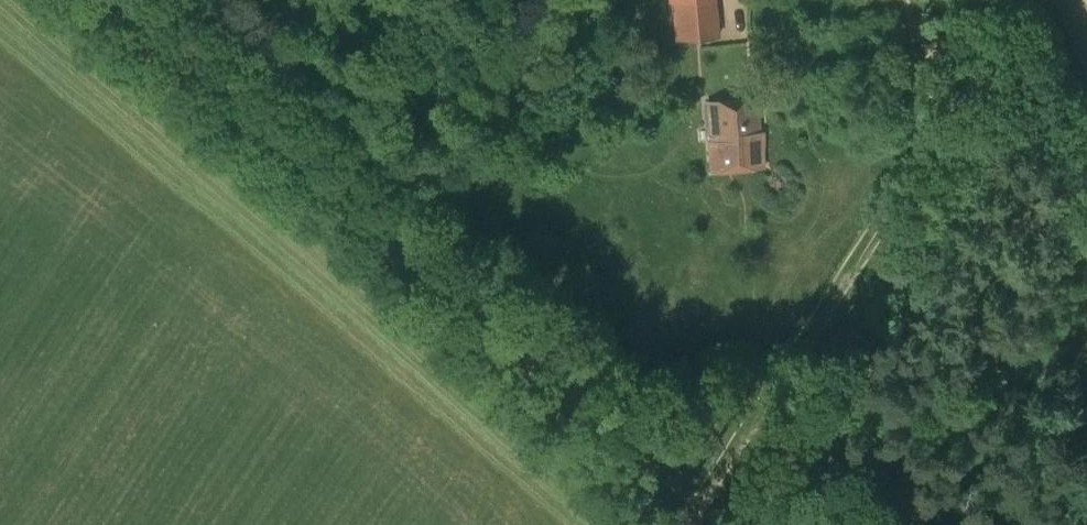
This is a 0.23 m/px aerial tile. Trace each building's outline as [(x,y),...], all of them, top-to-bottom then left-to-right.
[(720,36),(717,0),(667,0),(668,9),(671,8),(674,39),(720,36)] [(707,102),(710,172),(764,168),(758,98),(707,102)]
